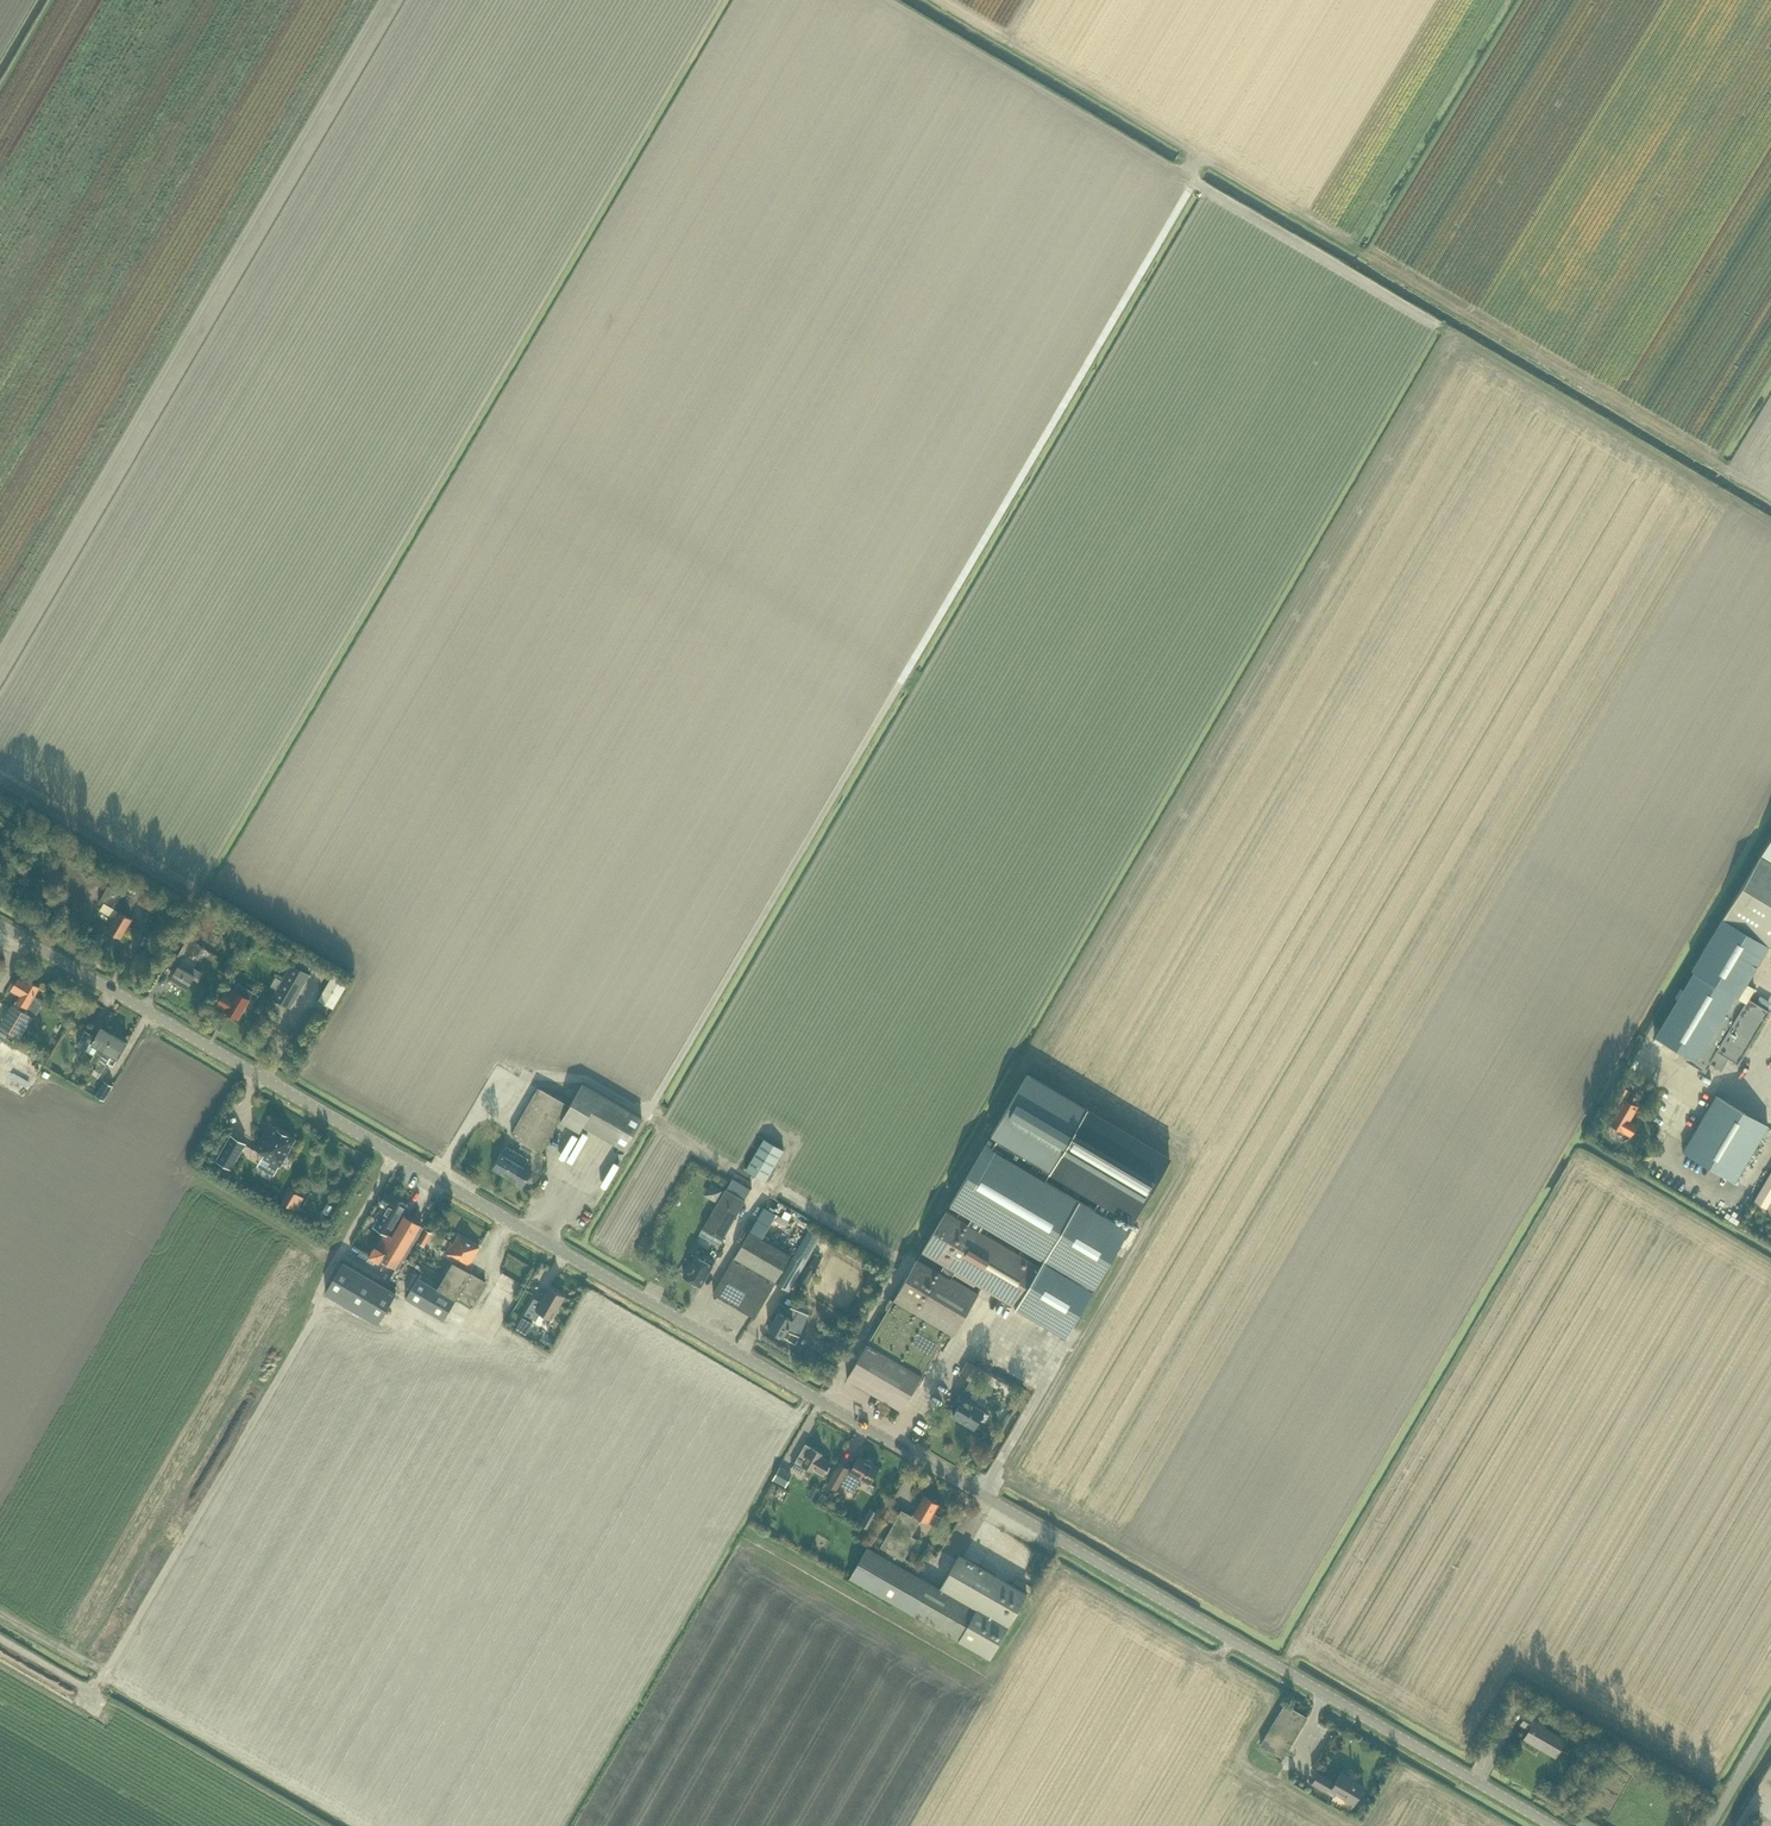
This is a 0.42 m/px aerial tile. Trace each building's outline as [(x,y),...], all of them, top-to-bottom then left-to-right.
[(1761,855),(1723,918),(1692,970),(1694,972),(1655,1038),(1688,1057),(1686,1059),(1703,1070),(1706,1069),(1710,1062),(1719,1067),(1722,1066),(1727,1057),(1738,1063),(1769,1011),(1762,1007),(1756,1003),(1749,998),(1755,988),(1746,983),(1769,945),(1770,946),(1770,838),(1761,855)] [(122,938),(133,918),(129,915),(139,897),(123,888),(121,892),(109,885),(100,900),(105,903),(101,910),(115,918),(109,930),(111,931),(111,933),(114,935),(115,934),(122,938)] [(174,913),(162,906),(149,927),(162,935),(174,913)] [(183,957),(191,944),(182,939),(175,952),(183,957)] [(277,989),(273,997),(291,1008),(311,973),(292,963),(283,980),(277,989)] [(199,980),(203,973),(194,967),(191,972),(180,965),(172,978),(188,988),(194,977),(199,980)] [(41,986),(21,974),(15,985),(11,990),(20,995),(13,1006),(14,1006),(13,1007),(12,1006),(0,1025),(0,1027),(20,1039),(32,1018),(25,1014),(28,1008),(36,1013),(44,1000),(36,995),(41,986)] [(277,976),(271,985),(277,989),(283,980),(277,976)] [(250,998),(254,991),(239,982),(234,989),(230,986),(226,993),(225,993),(219,1004),(226,1008),(225,1010),(239,1018),(251,998),(250,998)] [(1760,997),(1756,1003),(1762,1007),(1765,1002),(1764,999),(1760,997)] [(95,1069),(115,1035),(102,1027),(93,1044),(90,1043),(95,1035),(86,1030),(77,1045),(86,1050),(87,1050),(95,1054),(88,1065),(95,1069)] [(112,1055),(118,1059),(128,1042),(115,1035),(95,1069),(102,1073),(112,1055)] [(75,1063),(80,1054),(76,1052),(71,1061),(75,1063)] [(1027,1076),(991,1136),(997,1140),(1050,1171),(1099,1200),(1109,1206),(1133,1221),(1169,1160),(1027,1076)] [(114,1086),(114,1085),(105,1080),(97,1095),(105,1100),(114,1086)] [(643,1118),(583,1083),(561,1121),(580,1132),(584,1126),(625,1149),(643,1118)] [(1631,1090),(1626,1087),(1621,1084),(1612,1100),(1620,1105),(1610,1122),(1630,1135),(1636,1124),(1630,1120),(1639,1105),(1627,1097),(1631,1090)] [(516,1127),(511,1135),(523,1142),(520,1147),(531,1153),(534,1148),(542,1153),(569,1104),(539,1086),(538,1088),(516,1127)] [(1735,1183),(1769,1126),(1716,1094),(1683,1151),(1735,1183)] [(296,1139),(271,1125),(256,1150),(264,1154),(263,1156),(280,1166),(296,1139)] [(216,1161),(231,1170),(246,1144),(231,1135),(216,1161)] [(766,1182),(785,1149),(765,1137),(746,1170),(766,1182)] [(986,1145),(950,1206),(1043,1261),(1041,1266),(1016,1307),(1065,1335),(1129,1229),(1105,1214),(1109,1206),(1099,1200),(1095,1208),(1046,1179),(1050,1171),(997,1140),(992,1148),(986,1145)] [(508,1177),(522,1154),(507,1145),(502,1153),(502,1152),(493,1167),(508,1177)] [(525,1165),(529,1159),(522,1154),(508,1177),(524,1186),(533,1170),(525,1165)] [(1770,1163),(1770,1160),(1762,1156),(1750,1182),(1761,1187),(1770,1163)] [(719,1245),(752,1188),(733,1178),(700,1234),(719,1245)] [(433,1199),(440,1203),(446,1195),(439,1190),(433,1199)] [(287,1195),(283,1202),(296,1210),(304,1197),(294,1191),(291,1197),(287,1195)] [(394,1197),(388,1193),(380,1204),(385,1207),(376,1223),(387,1229),(386,1232),(392,1235),(399,1225),(397,1223),(407,1204),(394,1196),(394,1197)] [(1757,1194),(1753,1200),(1766,1208),(1770,1201),(1757,1194)] [(1041,1266),(980,1229),(947,1209),(847,1378),(902,1410),(948,1331),(954,1335),(980,1291),(982,1287),(1016,1307),(1041,1266)] [(386,1232),(377,1247),(374,1246),(369,1255),(379,1260),(380,1258),(399,1269),(404,1259),(403,1258),(422,1225),(404,1215),(399,1225),(392,1235),(386,1232)] [(353,1235),(357,1226),(351,1223),(347,1233),(353,1235)] [(425,1246),(433,1232),(426,1228),(418,1242),(425,1246)] [(788,1289),(802,1263),(819,1235),(809,1229),(778,1283),(788,1289)] [(776,1280),(790,1256),(750,1231),(713,1293),(755,1318),(776,1282),(777,1280),(776,1280)] [(463,1261),(470,1265),(480,1246),(459,1235),(454,1243),(452,1242),(446,1252),(462,1263),(463,1261)] [(702,1287),(714,1265),(696,1254),(683,1276),(702,1287)] [(397,1293),(389,1287),(345,1262),(326,1294),(379,1324),(397,1293)] [(438,1288),(419,1276),(406,1298),(444,1320),(457,1299),(472,1308),(487,1281),(454,1262),(438,1288)] [(805,1287),(814,1271),(808,1267),(798,1284),(805,1287)] [(525,1313),(537,1320),(541,1312),(552,1318),(565,1296),(550,1287),(542,1301),(535,1297),(525,1313)] [(778,1312),(769,1328),(783,1336),(787,1330),(799,1335),(808,1314),(791,1307),(790,1308),(781,1303),(776,1311),(778,1312)] [(526,1332),(532,1322),(523,1317),(517,1327),(526,1332)] [(1024,1339),(1033,1344),(1036,1340),(1026,1334),(1024,1339)] [(974,1382),(982,1369),(968,1361),(960,1375),(974,1382)] [(974,1404),(977,1399),(983,1388),(969,1380),(963,1392),(962,1391),(959,1397),(963,1399),(953,1416),(975,1428),(980,1419),(986,1421),(990,1414),(985,1411),(985,1410),(974,1404)] [(824,1476),(832,1461),(822,1456),(824,1454),(806,1443),(792,1468),(802,1474),(806,1467),(813,1471),(814,1470),(824,1476)] [(861,1479),(870,1484),(880,1467),(859,1455),(852,1469),(841,1463),(828,1484),(837,1489),(840,1484),(854,1492),(861,1479)] [(786,1487),(793,1473),(780,1466),(773,1480),(786,1487)] [(917,1564),(905,1557),(915,1538),(911,1536),(921,1517),(928,1522),(928,1521),(937,1526),(942,1518),(933,1513),(939,1504),(924,1495),(913,1516),(902,1510),(878,1552),(868,1546),(850,1577),(991,1657),(1028,1593),(960,1554),(940,1588),(912,1572),(917,1564)] [(871,1517),(865,1527),(871,1530),(880,1514),(871,1509),(867,1515),(871,1517)] [(1285,1703),(1260,1744),(1284,1758),(1309,1717),(1285,1703)] [(1556,1757),(1566,1739),(1544,1726),(1545,1725),(1527,1714),(1521,1723),(1529,1728),(1524,1738),(1556,1757)] [(1609,1738),(1597,1731),(1591,1741),(1603,1748),(1609,1738)] [(1318,1760),(1312,1766),(1318,1772),(1324,1766),(1318,1760)] [(1336,1794),(1354,1805),(1365,1786),(1356,1781),(1356,1779),(1342,1771),(1335,1781),(1319,1772),(1312,1784),(1335,1797),(1336,1794)]
